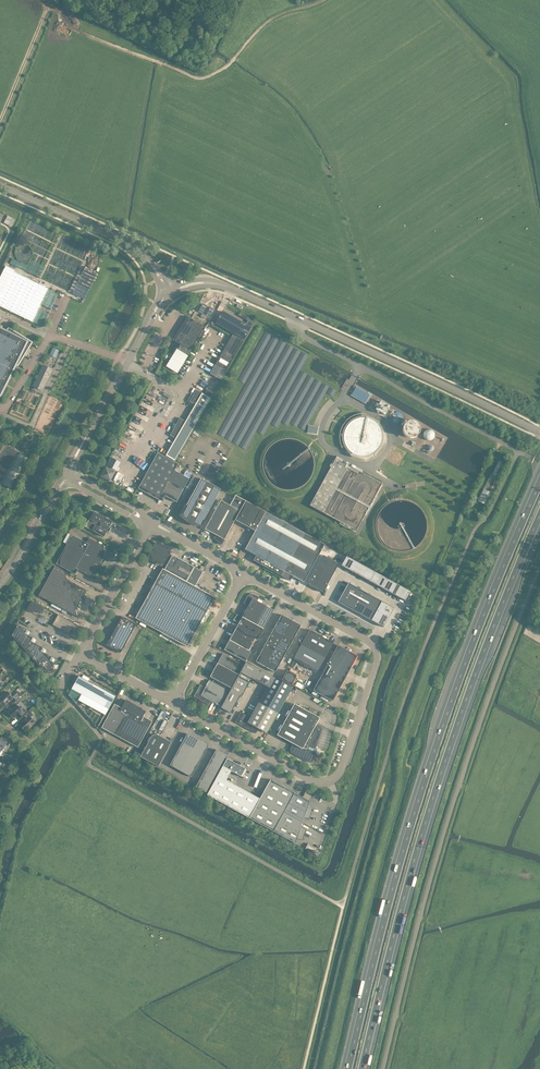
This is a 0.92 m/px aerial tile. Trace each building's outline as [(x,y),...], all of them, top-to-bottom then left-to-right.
[(105,263),(92,256),(79,284),(91,290),(105,263)] [(29,320),(44,288),(4,269),(0,277),(0,306),(29,320)] [(201,306),(198,311),(202,313),(203,313),(207,305),(202,303),(201,306)] [(210,307),(206,315),(210,317),(213,313),(214,309),(210,307)] [(215,364),(226,370),(251,327),(255,320),(249,317),(245,324),(222,311),(216,322),(233,333),(233,334),(233,333),(232,334),(233,334),(231,337),(230,337),(231,337),(229,340),(228,341),(229,341),(227,344),(227,343),(226,344),(227,344),(225,347),(223,350),(223,351),(221,353),(221,354),(219,357),(217,360),(217,361),(216,364),(215,364)] [(201,324),(198,323),(187,316),(173,340),(177,342),(175,345),(174,345),(173,345),(174,345),(175,345),(176,346),(177,346),(178,347),(167,366),(177,372),(190,350),(190,351),(205,327),(201,324)] [(15,366),(14,366),(15,364),(18,366),(32,342),(8,327),(6,331),(2,329),(2,328),(0,327),(0,395),(15,366)] [(49,355),(55,358),(59,349),(53,347),(49,355)] [(221,379),(222,378),(226,370),(215,364),(210,373),(221,379)] [(52,369),(43,365),(33,386),(34,386),(33,389),(32,388),(32,389),(40,393),(41,392),(40,392),(41,389),(42,390),(52,369)] [(151,384),(146,391),(154,396),(156,393),(155,392),(151,390),(154,385),(151,384)] [(352,391),(350,394),(365,403),(370,394),(356,386),(352,391)] [(185,420),(180,417),(170,434),(175,438),(165,455),(174,460),(210,397),(196,389),(192,395),(191,394),(188,400),(195,404),(185,420)] [(389,405),(380,400),(375,409),(377,410),(376,411),(378,412),(379,411),(383,414),(389,405)] [(402,420),(402,418),(402,415),(400,413),(397,412),(394,413),(392,415),(391,418),(392,420),(394,422),(397,423),(400,422),(402,420)] [(367,417),(361,417),(361,413),(358,414),(355,414),(352,415),(350,417),(346,420),(343,423),(341,427),(340,432),(339,437),(340,442),(341,447),(345,445),(347,448),(349,450),(352,453),(350,455),(353,457),(354,454),(359,456),(364,456),(368,456),(371,454),(375,452),(378,449),(380,446),(381,443),(382,438),(382,433),(380,428),(378,424),(375,422),(371,419),(367,417)] [(421,434),(422,430),(421,425),(418,422),(414,421),(409,422),(406,425),(405,430),(406,434),(409,437),(413,439),(418,437),(421,434)] [(308,425),(307,432),(317,433),(318,426),(308,425)] [(434,438),(434,435),(434,433),(432,431),(429,430),(426,431),(424,433),(424,435),(424,438),(426,440),(429,441),(432,440),(434,438)] [(157,452),(139,486),(155,495),(159,497),(161,493),(176,502),(189,478),(174,470),(178,463),(174,461),(157,452)] [(331,467),(309,505),(323,513),(347,468),(357,474),(359,471),(361,472),(362,470),(336,456),(332,465),(330,464),(329,466),(331,467)] [(502,467),(496,479),(499,481),(507,463),(504,462),(502,467)] [(181,515),(183,517),(186,519),(188,521),(191,522),(194,524),(197,525),(200,525),(220,488),(200,478),(181,515)] [(221,544),(224,540),(227,534),(245,500),(235,495),(230,505),(221,500),(205,529),(215,534),(213,537),(215,539),(217,541),(219,542),(221,544)] [(245,500),(235,520),(255,530),(265,511),(245,500)] [(89,518),(110,530),(111,528),(109,527),(112,521),(93,511),(89,518)] [(324,544),(269,513),(265,511),(245,549),(259,557),(257,562),(295,583),(298,578),(304,581),(324,544)] [(109,532),(110,530),(89,518),(85,526),(104,536),(107,531),(109,532)] [(56,563),(75,574),(78,569),(92,577),(101,562),(103,562),(104,560),(103,559),(102,558),(103,557),(104,556),(104,555),(104,554),(104,553),(104,552),(104,551),(104,550),(104,549),(103,548),(103,547),(102,546),(101,545),(101,544),(100,544),(99,543),(98,543),(89,537),(86,542),(72,534),(56,563)] [(162,568),(194,586),(202,572),(198,569),(174,555),(171,556),(169,549),(157,543),(147,560),(162,568)] [(338,563),(323,555),(307,584),(322,592),(338,563)] [(346,556),(341,565),(405,601),(410,591),(346,556)] [(83,594),(86,589),(66,579),(64,571),(54,566),(38,595),(62,608),(67,611),(77,616),(75,608),(80,599),(85,602),(85,601),(83,594)] [(194,586),(162,568),(135,618),(187,646),(214,597),(194,586)] [(340,597),(338,601),(383,627),(394,607),(348,582),(340,597)] [(263,628),(274,610),(257,600),(259,597),(253,593),(248,595),(243,602),(246,604),(247,608),(242,617),(263,628)] [(34,610),(40,613),(43,607),(32,601),(27,609),(33,612),(34,610)] [(263,628),(242,617),(237,614),(234,619),(239,622),(236,628),(255,639),(257,640),(263,628)] [(281,614),(279,618),(278,621),(287,626),(289,623),(291,619),(281,614)] [(53,624),(69,633),(74,623),(58,615),(53,624)] [(106,645),(120,652),(136,624),(122,616),(106,645)] [(291,619),(289,623),(287,626),(297,632),(301,625),(291,619)] [(278,621),(276,624),(274,628),(284,633),(285,630),(287,626),(278,621)] [(17,624),(12,635),(21,646),(28,635),(30,631),(17,624)] [(287,626),(285,630),(284,633),(293,638),(297,632),(287,626)] [(236,628),(232,634),(252,644),(255,639),(236,628)] [(274,628),(272,631),(270,634),(280,640),(282,636),(284,633),(274,628)] [(309,629),(301,644),(325,657),(333,642),(309,629)] [(284,633),(282,636),(280,640),(290,645),(293,638),(284,633)] [(249,650),(251,646),(252,644),(232,634),(229,640),(249,650)] [(270,634),(268,638),(266,641),(276,646),(278,643),(280,640),(270,634)] [(36,639),(28,635),(21,646),(28,653),(34,642),(34,643),(36,639)] [(249,650),(229,640),(226,645),(222,643),(220,647),(245,661),(251,651),(249,650)] [(280,640),(278,643),(276,646),(286,652),(290,645),(280,640)] [(266,641),(265,644),(263,648),(272,653),(274,650),(276,646),(266,641)] [(34,643),(28,653),(38,664),(44,653),(46,649),(34,643)] [(325,657),(301,644),(293,658),(317,672),(325,657)] [(313,690),(332,701),(356,658),(355,654),(338,645),(313,690)] [(276,646),(274,650),(272,653),(282,658),(286,652),(276,646)] [(263,648),(261,651),(259,654),(269,660),(271,656),(272,653),(263,648)] [(44,653),(38,664),(45,672),(47,673),(47,672),(51,673),(52,673),(53,673),(53,672),(53,661),(55,658),(44,653)] [(222,653),(217,663),(238,674),(243,665),(222,653)] [(272,653),(271,656),(269,660),(279,665),(282,658),(272,653)] [(259,654),(257,658),(255,661),(265,666),(267,663),(269,660),(259,654)] [(269,660),(267,663),(265,666),(275,672),(279,665),(269,660)] [(267,686),(250,717),(240,711),(235,721),(256,733),(258,728),(266,732),(291,686),(246,661),(218,712),(223,715),(224,711),(226,712),(226,710),(230,713),(240,695),(241,696),(251,677),(267,686)] [(213,669),(235,681),(238,674),(217,663),(213,669)] [(210,676),(231,688),(235,681),(213,669),(210,676)] [(281,680),(291,685),(297,675),(287,670),(281,680)] [(115,696),(78,676),(71,688),(81,694),(78,700),(105,715),(115,696)] [(194,696),(209,704),(211,700),(221,706),(229,690),(209,679),(205,687),(200,684),(198,688),(199,689),(198,691),(197,690),(194,696)] [(3,707),(13,698),(6,691),(0,697),(0,703),(3,707)] [(13,696),(16,700),(21,694),(18,691),(13,696)] [(145,711),(129,702),(125,700),(121,707),(114,703),(101,727),(138,747),(152,721),(143,716),(145,711)] [(322,729),(322,728),(322,727),(321,727),(321,726),(320,726),(316,723),(319,717),(294,703),(277,734),(293,743),(290,748),(290,749),(290,750),(290,751),(291,752),(292,753),(308,762),(309,762),(310,762),(311,762),(312,762),(312,761),(313,761),(313,760),(315,754),(316,753),(315,752),(314,751),(316,751),(317,749),(313,748),(314,748),(315,747),(316,747),(322,730),(322,729)] [(8,712),(13,718),(18,713),(20,715),(18,717),(19,718),(26,710),(23,706),(20,708),(16,704),(8,712)] [(20,725),(25,731),(30,727),(29,726),(30,725),(31,725),(35,722),(30,717),(33,714),(29,710),(23,715),(25,718),(21,722),(22,722),(20,725)] [(169,763),(190,775),(208,744),(187,732),(169,763)] [(139,756),(157,766),(168,746),(167,746),(170,741),(155,733),(151,735),(139,756)] [(7,750),(9,747),(7,746),(6,741),(8,738),(2,735),(0,738),(0,746),(7,750)] [(215,749),(195,785),(204,791),(225,754),(215,749)] [(222,766),(223,766),(231,770),(242,776),(246,768),(227,758),(222,766)] [(294,792),(270,779),(260,798),(226,780),(231,770),(223,766),(207,794),(249,817),(273,831),(278,821),(284,811),(289,802),(294,792)] [(304,798),(294,792),(289,802),(299,807),(304,798)] [(309,801),(304,798),(299,807),(289,802),(284,811),(302,821),(304,817),(309,819),(313,808),(308,806),(309,801)] [(284,811),(278,821),(304,835),(306,829),(301,826),(302,821),(284,811)] [(278,821),(273,831),(295,843),(297,838),(302,840),(304,835),(278,821)] [(308,843),(305,848),(313,852),(316,847),(308,843)]
